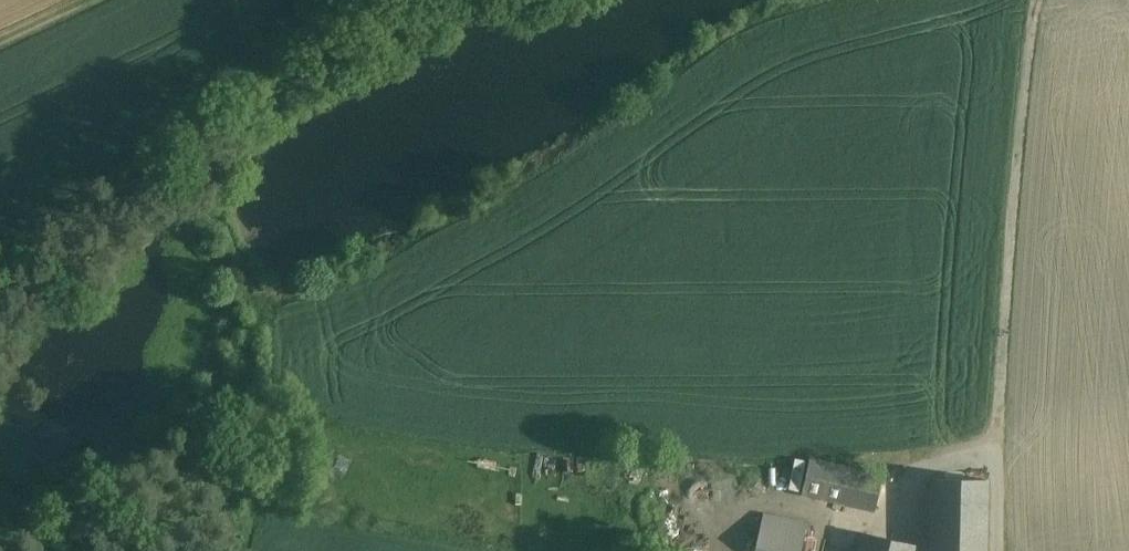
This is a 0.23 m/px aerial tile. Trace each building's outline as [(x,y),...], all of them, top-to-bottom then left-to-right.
[(884,476),(811,459),(803,494),(876,511),(884,476)] [(934,478),(932,550),(986,550),(987,481),(934,478)] [(764,515),(756,550),(801,550),(807,526),(764,515)] [(864,533),(860,550),(918,550),(919,547),(864,533)]
